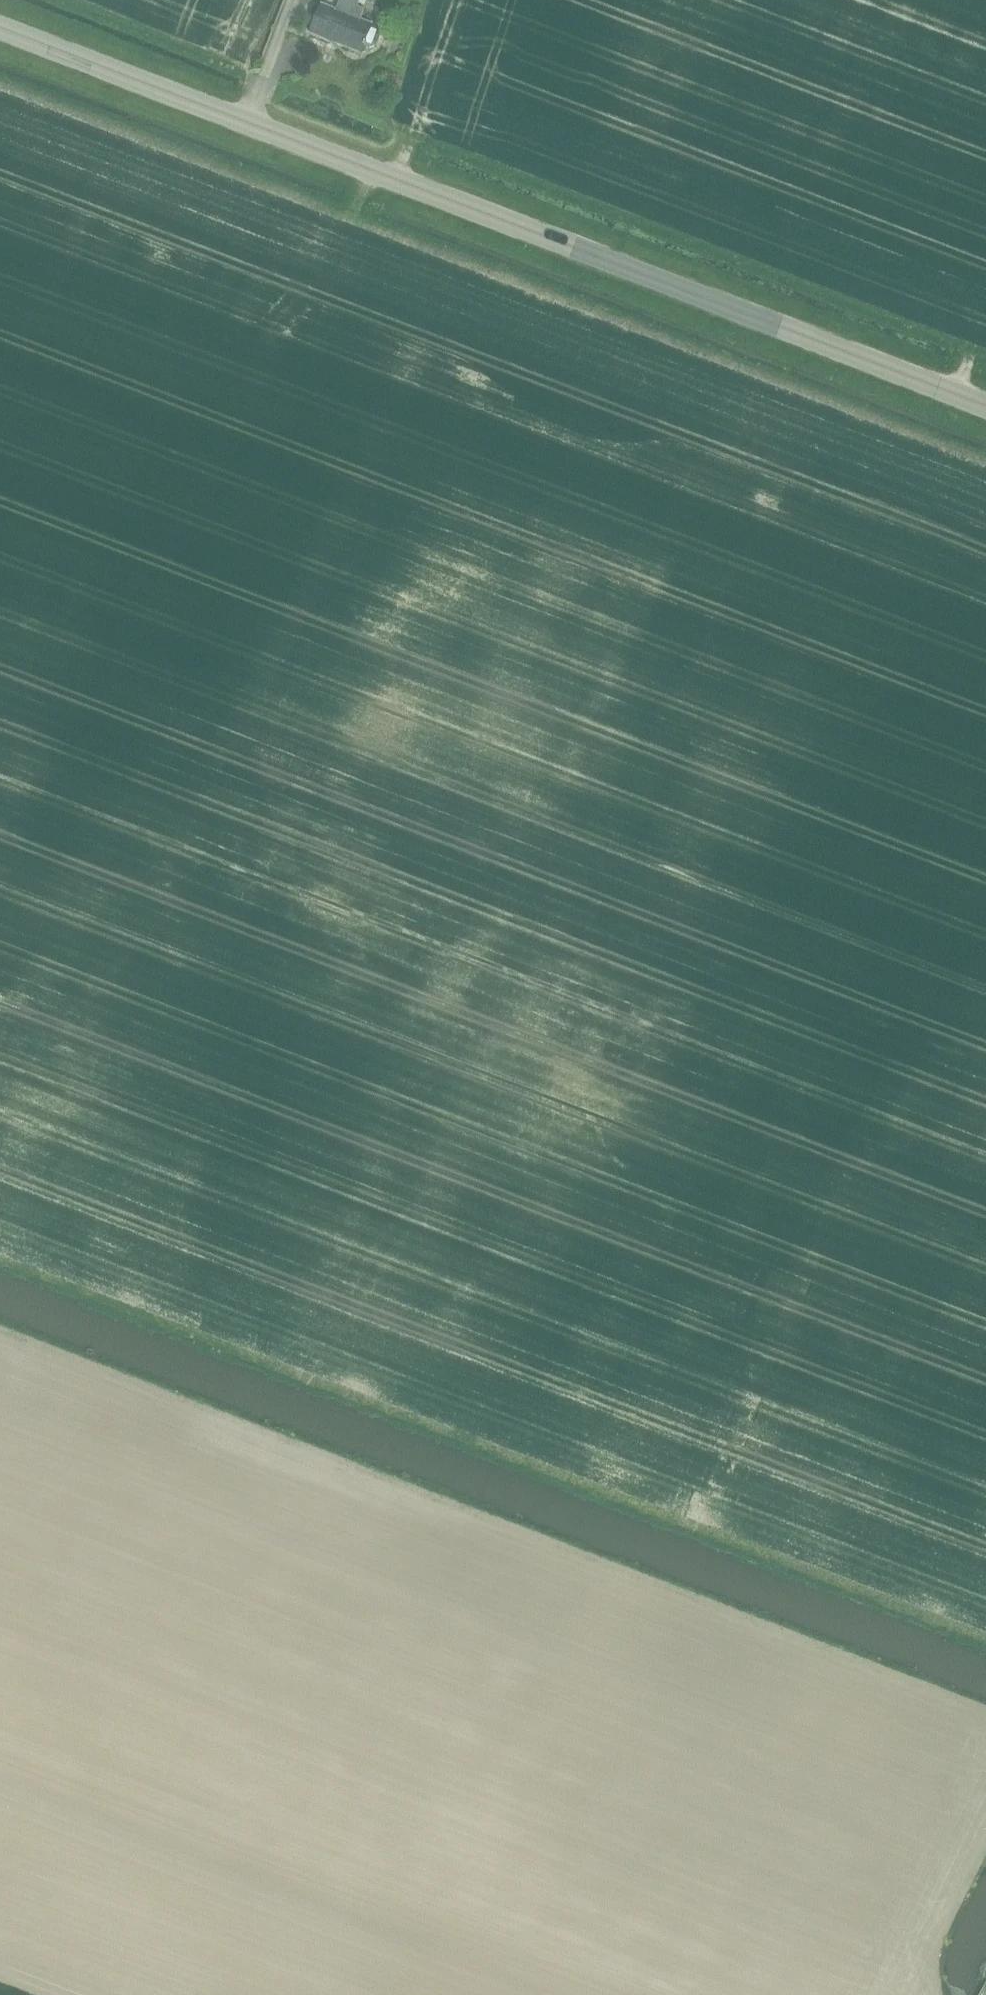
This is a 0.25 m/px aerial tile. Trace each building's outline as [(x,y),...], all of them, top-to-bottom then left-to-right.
[(364,48),(370,50),(376,47),(380,35),(378,29),(372,27),(373,26),(361,22),(365,11),(358,8),(361,0),(345,0),(340,13),(322,6),(310,35),(361,55),(364,48)]
